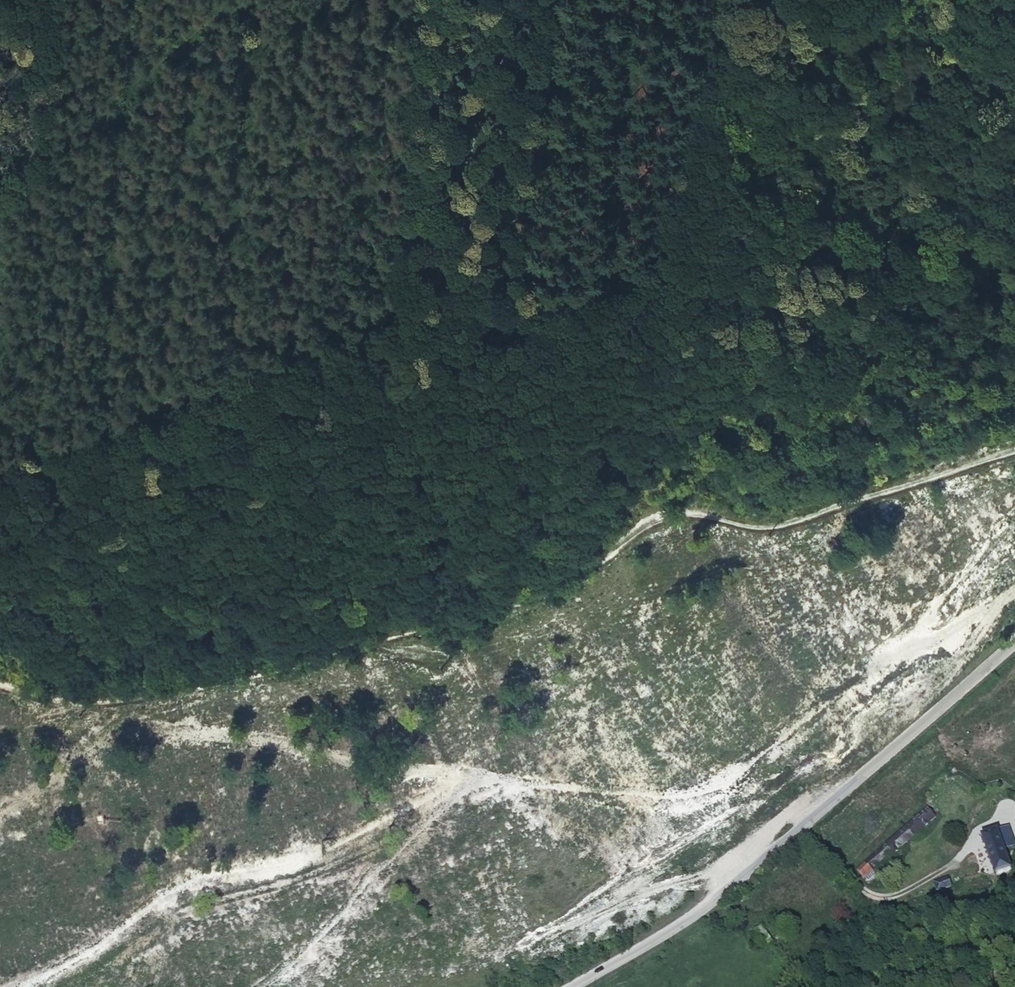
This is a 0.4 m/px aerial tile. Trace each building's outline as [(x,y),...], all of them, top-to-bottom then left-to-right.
[(941,809),(932,799),(860,863),(869,873),(879,864),(875,860),(893,845),(896,849),(941,809)] [(997,821),(1005,842),(1014,839),(1007,818),(997,821)] [(1011,859),(1005,842),(997,821),(981,827),(995,865),(1011,859)] [(943,870),(946,878),(953,875),(950,867),(943,870)] [(939,880),(946,878),(943,870),(936,873),(939,880)] [(936,881),(938,889),(951,887),(950,879),(936,881)] [(999,881),(990,885),(994,895),(1003,892),(999,881)]
